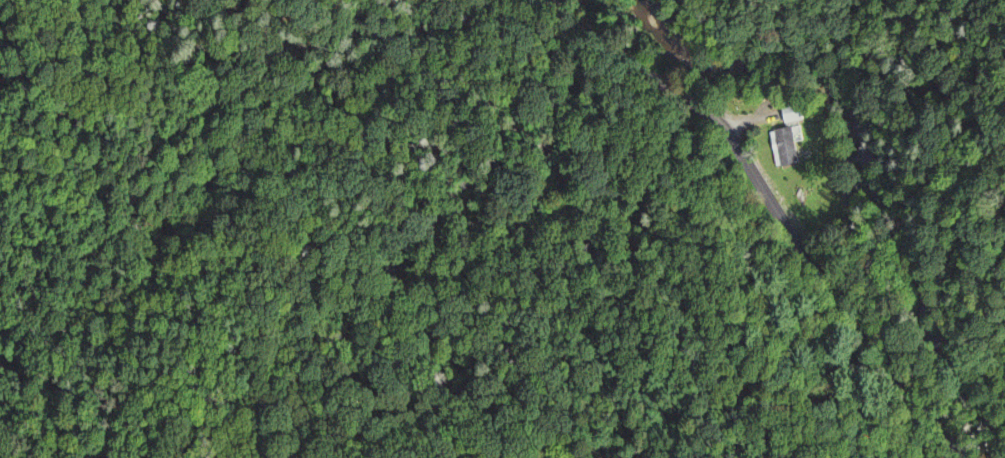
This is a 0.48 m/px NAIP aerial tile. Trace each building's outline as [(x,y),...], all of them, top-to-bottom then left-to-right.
[(801,119),(798,103),(782,106),(785,122),(801,119)] [(796,128),(772,128),(772,164),(796,165),(796,128)]
